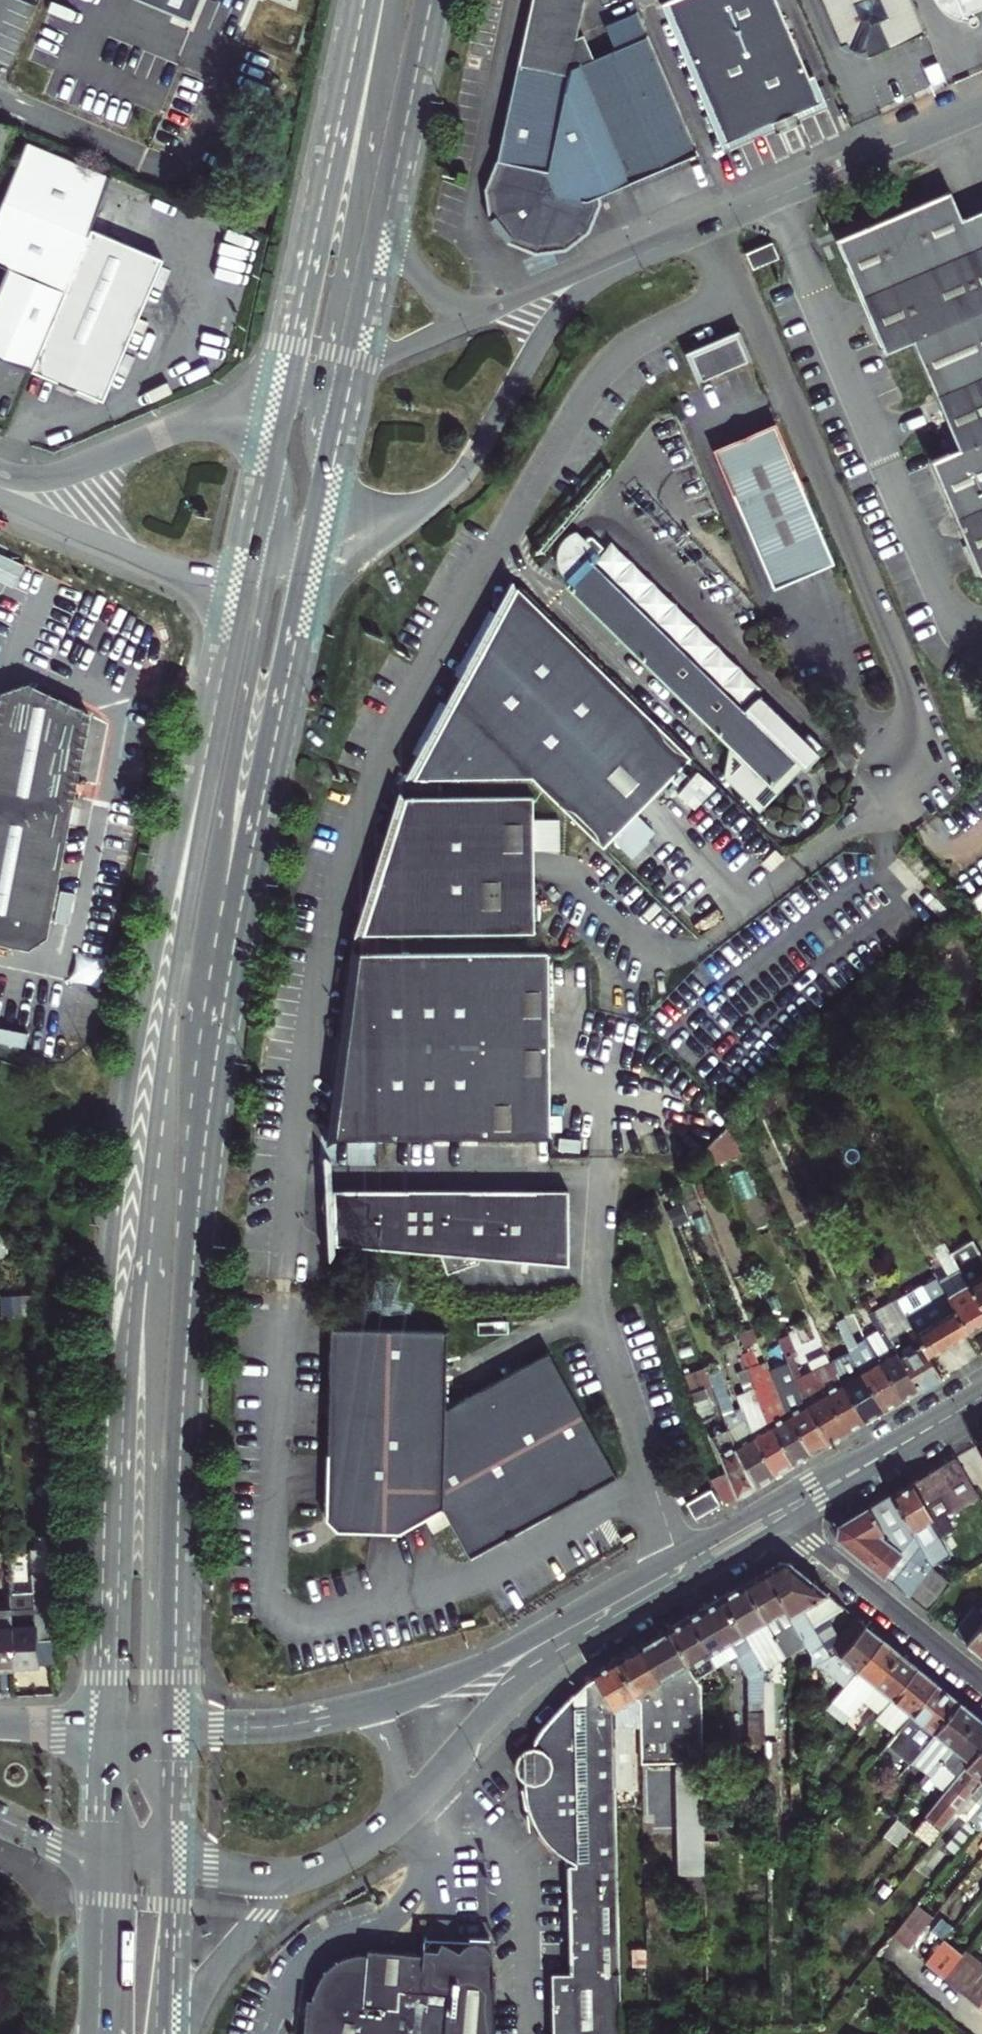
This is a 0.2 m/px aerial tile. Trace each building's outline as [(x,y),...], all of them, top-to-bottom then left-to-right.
[(129,2),(191,26),(201,0),(130,0),(129,2)] [(589,70),(578,43),(569,47),(578,0),(527,0),(503,121),(493,169),(498,173),(485,196),(486,225),(502,247),(528,258),(554,254),(575,238),(585,214),(582,208),(695,158),(634,19),(602,33),(613,59),(589,70)] [(799,123),(798,120),(795,114),(820,103),(811,82),(775,0),(678,0),(667,5),(727,144),(771,125),(775,135),(799,123)] [(850,53),(860,56),(862,57),(868,54),(870,59),(926,35),(912,0),(822,0),(842,47),(846,45),(849,52),(850,53)] [(970,29),(972,31),(974,32),(976,32),(979,31),(981,27),(981,25),(981,23),(977,20),(973,15),(981,11),(981,0),(946,0),(938,4),(940,9),(945,15),(952,20),(960,25),(969,26),(970,29)] [(667,5),(660,8),(720,147),(727,144),(667,5)] [(857,64),(860,56),(850,53),(847,61),(857,64)] [(795,114),(798,120),(828,108),(816,80),(811,82),(820,103),(795,114)] [(33,367),(92,231),(117,174),(33,137),(0,214),(0,260),(6,263),(0,278),(0,353),(33,367)] [(962,220),(950,191),(837,239),(885,351),(913,339),(959,449),(932,461),(980,572),(981,572),(981,211),(962,220)] [(92,231),(33,367),(102,397),(161,260),(92,231)] [(772,243),(745,254),(751,268),(778,258),(772,243)] [(704,383),(749,364),(740,339),(693,358),(704,383)] [(717,453),(775,592),(835,567),(776,428),(717,453)] [(592,551),(580,539),(573,546),(585,558),(592,551)] [(739,710),(585,558),(564,580),(750,765),(775,789),(797,767),(782,753),(797,738),(753,695),(739,710)] [(517,591),(415,778),(531,777),(601,846),(687,758),(517,591)] [(42,685),(26,678),(0,687),(0,699),(42,685)] [(42,685),(0,699),(0,938),(13,940),(49,916),(90,709),(42,685)] [(817,746),(803,732),(797,738),(782,753),(797,767),(817,746)] [(775,789),(750,765),(744,772),(749,776),(738,788),(757,807),(775,789)] [(676,790),(691,806),(709,790),(694,773),(676,790)] [(379,930),(390,930),(532,929),(531,795),(406,795),(375,882),(380,882),(379,930)] [(380,882),(375,882),(364,930),(379,930),(380,882)] [(46,931),(49,916),(13,940),(28,943),(46,931)] [(548,949),(391,949),(358,949),(337,1066),(344,1067),(345,1125),(376,1126),(376,1133),(547,1132),(548,949)] [(336,1132),(376,1133),(376,1126),(345,1125),(344,1067),(337,1066),(336,1132)] [(713,1141),(718,1151),(722,1161),(733,1149),(726,1139),(731,1135),(728,1126),(713,1141)] [(707,1158),(718,1151),(713,1141),(703,1151),(707,1158)] [(701,1164),(686,1170),(691,1182),(706,1177),(701,1164)] [(568,1183),(345,1184),(333,1184),(331,1239),(567,1259),(568,1183)] [(944,1293),(966,1330),(981,1321),(981,1310),(958,1268),(943,1242),(931,1247),(942,1265),(931,1272),(935,1278),(944,1293)] [(981,1310),(981,1255),(981,1254),(958,1268),(981,1310)] [(894,1301),(903,1316),(926,1354),(966,1330),(944,1293),(935,1278),(894,1301)] [(865,1299),(868,1306),(875,1302),(872,1296),(865,1299)] [(940,1378),(926,1354),(903,1316),(894,1301),(894,1300),(893,1299),(871,1311),(875,1319),(895,1355),(917,1392),(940,1378)] [(880,1414),(900,1401),(862,1338),(861,1337),(855,1341),(843,1318),(834,1322),(847,1352),(847,1353),(860,1378),(880,1414)] [(895,1355),(875,1319),(870,1322),(875,1330),(861,1337),(862,1338),(900,1401),(917,1392),(895,1355)] [(437,1512),(441,1411),(444,1334),(325,1330),(320,1523),(333,1537),(395,1539),(419,1524),(428,1538),(446,1527),(437,1512)] [(775,1339),(791,1379),(791,1380),(801,1401),(826,1445),(844,1435),(815,1382),(814,1381),(803,1388),(798,1377),(804,1374),(789,1334),(775,1339)] [(790,1467),(809,1455),(779,1401),(762,1360),(757,1362),(752,1349),(739,1354),(745,1369),(766,1424),(790,1467)] [(446,1527),(466,1558),(613,1475),(543,1352),(441,1411),(437,1512),(446,1527)] [(847,1353),(847,1352),(829,1363),(833,1370),(863,1423),(880,1414),(860,1378),(847,1353)] [(791,1380),(791,1379),(786,1382),(775,1355),(762,1360),(779,1401),(809,1455),(826,1445),(801,1401),(791,1380)] [(730,1444),(724,1429),(704,1373),(702,1368),(684,1374),(703,1425),(715,1446),(725,1473),(734,1497),(735,1500),(754,1488),(730,1444)] [(717,1369),(704,1373),(724,1429),(733,1425),(728,1412),(733,1410),(717,1369)] [(766,1424),(745,1369),(733,1373),(741,1393),(734,1396),(743,1419),(748,1434),(772,1478),(790,1467),(766,1424)] [(863,1423),(833,1370),(814,1381),(815,1382),(844,1435),(863,1423)] [(743,1419),(733,1425),(724,1429),(730,1444),(748,1434),(743,1419)] [(772,1478),(748,1434),(730,1444),(754,1488),(772,1478)] [(888,1496),(929,1568),(946,1556),(936,1536),(950,1526),(941,1509),(973,1490),(954,1457),(940,1465),(910,1483),(888,1496)] [(734,1497),(725,1473),(719,1475),(725,1490),(728,1499),(734,1497)] [(725,1490),(719,1475),(714,1477),(720,1493),(725,1490)] [(686,1503),(691,1511),(714,1497),(710,1489),(686,1503)] [(929,1568),(888,1496),(865,1509),(837,1526),(832,1539),(905,1598),(929,1568)] [(714,1497),(691,1511),(694,1517),(718,1503),(714,1497)] [(34,1607),(9,1608),(12,1665),(35,1664),(34,1637),(50,1637),(46,1554),(31,1555),(34,1607)] [(771,1576),(807,1635),(835,1618),(851,1609),(794,1566),(787,1566),(771,1576)] [(929,1568),(905,1598),(925,1614),(949,1585),(929,1568)] [(807,1635),(771,1576),(752,1587),(792,1657),(804,1648),(812,1644),(807,1635)] [(771,1670),(792,1657),(752,1587),(729,1600),(771,1670)] [(714,1650),(722,1668),(754,1680),(756,1744),(772,1743),(771,1670),(729,1600),(696,1620),(714,1650)] [(969,1607),(948,1632),(981,1660),(981,1618),(969,1607)] [(9,1608),(0,1608),(0,1665),(12,1665),(9,1608)] [(818,1664),(818,1667),(840,1654),(870,1626),(860,1619),(845,1636),(835,1618),(807,1635),(812,1644),(817,1653),(818,1664)] [(731,1690),(722,1668),(714,1650),(696,1620),(674,1632),(706,1688),(706,1692),(731,1690)] [(840,1654),(862,1673),(889,1640),(871,1625),(870,1626),(840,1654)] [(678,1716),(679,1763),(682,1763),(685,1875),(711,1875),(706,1692),(706,1688),(674,1632),(646,1648),(664,1680),(678,1716)] [(862,1708),(906,1654),(889,1640),(862,1673),(851,1687),(834,1708),(845,1718),(857,1703),(862,1708)] [(804,1648),(815,1665),(818,1664),(817,1653),(812,1644),(804,1648)] [(648,1764),(679,1763),(678,1716),(664,1680),(646,1648),(622,1662),(647,1706),(647,1727),(648,1764)] [(840,1654),(818,1667),(822,1675),(830,1670),(851,1687),(862,1673),(840,1654)] [(923,1668),(906,1654),(862,1708),(848,1725),(865,1738),(881,1719),(923,1668)] [(600,1675),(604,1681),(621,1707),(622,1756),(633,1755),(633,1727),(647,1727),(647,1706),(622,1662),(600,1675)] [(923,1668),(881,1719),(892,1728),(885,1736),(895,1744),(910,1725),(943,1684),(923,1668)] [(622,1756),(621,1707),(604,1681),(590,1690),(591,1706),(581,1708),(580,1698),(552,1728),(539,1748),(530,1750),(524,1754),(521,1760),(519,1766),(521,1776),(525,1782),(531,1785),(534,1808),(537,1816),(542,1829),(552,1844),(558,1851),(565,1857),(585,1869),(585,1873),(577,1872),(578,1975),(586,1974),(587,1979),(558,1980),(559,2033),(628,2033),(622,1756)] [(919,1763),(967,1704),(943,1684),(910,1725),(895,1744),(893,1746),(917,1765),(919,1763)] [(967,1704),(919,1763),(937,1777),(981,1722),(981,1716),(967,1704)] [(981,1753),(981,1722),(937,1777),(929,1787),(934,1792),(943,1781),(953,1789),(981,1753)] [(784,1743),(772,1743),(773,1784),(785,1784),(784,1743)] [(955,1824),(981,1791),(981,1753),(953,1789),(930,1816),(948,1832),(955,1824)] [(981,1832),(981,1791),(955,1824),(965,1831),(952,1847),(963,1856),(981,1832)] [(785,1799),(773,1799),(773,1809),(786,1809),(785,1799)] [(938,1922),(920,1908),(910,1920),(928,1935),(938,1922)] [(910,1920),(898,1936),(915,1951),(928,1935),(910,1920)] [(497,1957),(495,1954),(489,1948),(482,1946),(476,1946),(464,1951),(450,1940),(444,1948),(434,1947),(433,1956),(373,1952),(372,1958),(352,1960),(339,1966),(325,1979),(318,1996),(317,2003),(312,2003),(309,2033),(499,2033),(497,1957)] [(944,1948),(963,1964),(969,1957),(950,1941),(944,1948)] [(951,1980),(963,1964),(944,1948),(931,1964),(951,1980)] [(653,1967),(652,1949),(637,1950),(637,1967),(653,1967)] [(980,1978),(981,1976),(981,1959),(973,1951),(969,1957),(963,1964),(980,1978)] [(980,1978),(963,1964),(951,1980),(968,1994),(980,1978)] [(980,1978),(968,1994),(981,2006),(981,1980),(980,1978)]
